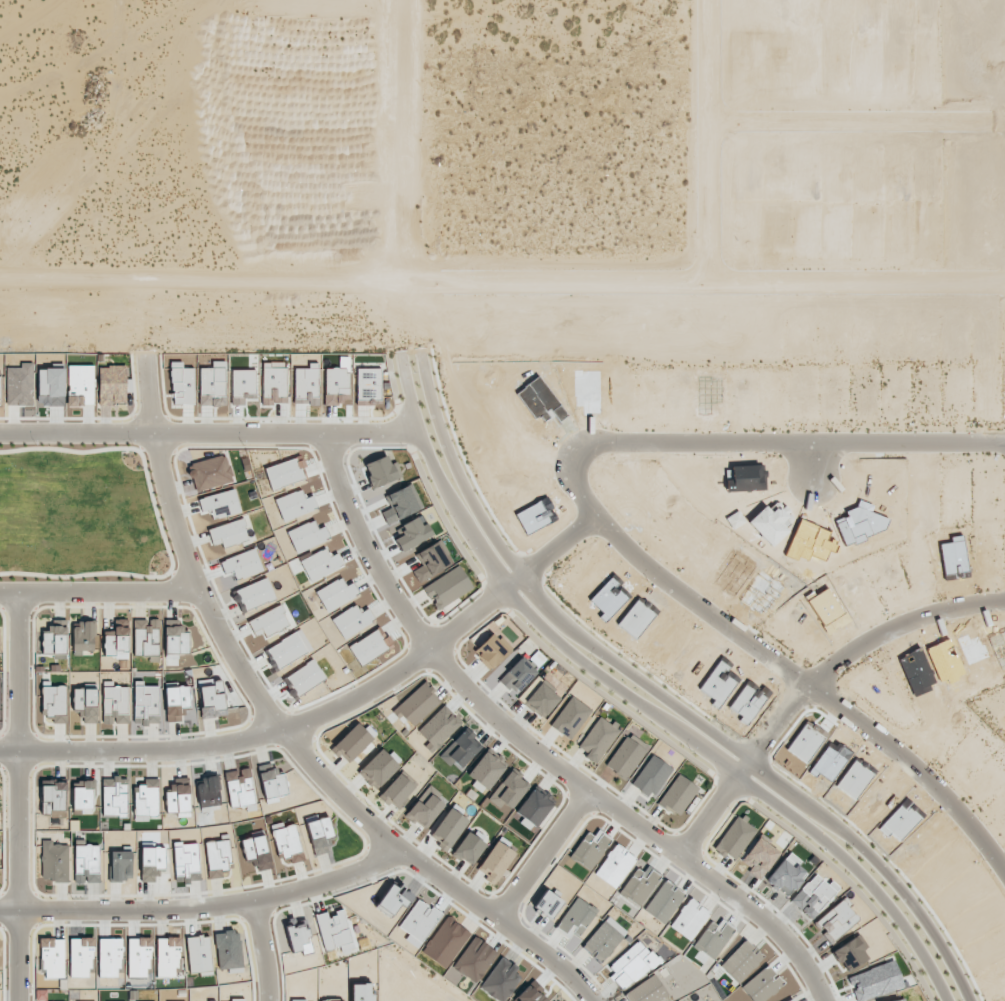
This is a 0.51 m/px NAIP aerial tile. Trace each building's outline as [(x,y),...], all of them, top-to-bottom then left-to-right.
[(270,367),(270,363),(263,363),(262,404),(287,404),(287,368),(270,367)] [(294,368),(294,404),(318,404),(317,363),(309,363),(309,368),(294,368)] [(99,405),(126,405),(125,366),(98,367),(99,405)] [(200,368),(200,404),(216,405),(217,378),(221,378),(221,369),(200,368)] [(325,406),(340,405),(340,399),(348,399),(348,368),(324,368),(325,406)] [(357,405),(373,405),(373,399),(381,398),(381,369),(356,369),(357,405)] [(256,370),(232,370),(232,405),(245,405),(245,399),(256,398),(256,370)] [(189,464),(195,491),(233,482),(226,455),(189,464)] [(241,512),(234,488),(198,499),(202,511),(210,509),(213,520),(241,512)] [(275,498),(282,521),(317,509),(313,496),(304,499),(301,490),(275,498)] [(208,529),(214,549),(248,538),(242,518),(208,529)] [(220,561),(224,574),(233,571),(236,581),(263,571),(255,548),(220,561)] [(310,582),(344,566),(338,553),(329,557),(325,548),(300,561),(310,582)] [(236,590),(245,611),(275,598),(267,577),(236,590)] [(289,625),(281,606),(248,620),(256,639),(289,625)] [(360,612),(356,606),(332,617),(342,638),(375,622),(369,608),(360,612)] [(128,619),(115,619),(114,631),(104,631),(104,658),(128,658),(128,619)] [(133,620),(134,655),(159,655),(158,619),(133,620)] [(67,620),(49,620),(49,633),(43,633),(42,653),(66,653),(67,620)] [(74,621),(73,652),(94,652),(95,621),(74,621)] [(186,626),(165,627),(166,654),(187,653),(186,626)] [(491,670),(511,649),(493,631),(473,652),(491,670)] [(263,651),(275,671),(307,652),(296,632),(263,651)] [(499,680),(514,695),(537,673),(522,657),(499,680)] [(325,680),(315,660),(286,674),(296,694),(325,680)] [(226,716),(222,679),(198,681),(202,718),(226,716)] [(523,702),(541,719),(561,697),(543,680),(523,702)] [(143,686),(143,681),(134,681),(134,724),(158,724),(159,686),(143,686)] [(392,712),(399,719),(403,716),(414,727),(442,700),(424,681),(392,712)] [(43,686),(43,715),(53,715),(53,723),(65,723),(66,687),(43,686)] [(103,687),(103,724),(128,723),(127,687),(103,687)] [(96,723),(97,689),(73,689),(73,708),(84,709),(83,723),(96,723)] [(550,726),(570,740),(591,710),(571,696),(550,726)] [(597,762),(619,730),(599,716),(577,748),(597,762)] [(373,738),(357,722),(331,748),(348,764),(373,738)] [(647,751),(626,736),(605,765),(625,780),(647,751)] [(399,767),(382,748),(357,772),(375,790),(399,767)] [(483,794),(506,766),(486,750),(466,774),(475,781),(472,785),(483,794)] [(672,768),(652,754),(631,785),(651,799),(672,768)] [(280,767),(258,773),(266,802),(288,796),(280,767)] [(418,786),(402,770),(379,795),(395,810),(418,786)] [(699,788),(678,773),(657,803),(678,817),(699,788)] [(41,784),(42,813),(51,813),(65,813),(65,783),(41,784)] [(424,830),(444,805),(437,800),(441,794),(429,784),(405,815),(424,830)] [(535,829),(553,803),(532,788),(514,815),(535,829)] [(447,851),(469,820),(450,807),(429,838),(447,851)] [(739,862),(760,878),(780,853),(768,843),(770,841),(761,834),(739,862)] [(495,884),(515,853),(506,847),(509,842),(499,836),(476,872),(495,884)] [(41,881),(68,881),(69,845),(54,844),(54,840),(42,840),(41,881)] [(810,920),(839,888),(831,881),(827,885),(815,873),(789,901),(810,920)] [(816,922),(833,941),(857,918),(840,899),(816,922)] [(314,915),(325,951),(340,946),(342,953),(354,949),(343,911),(328,916),(326,912),(314,915)] [(187,937),(189,972),(211,970),(209,936),(187,937)] [(497,952),(474,936),(452,967),(475,984),(497,952)] [(157,977),(179,977),(179,937),(156,937),(157,977)] [(71,938),(69,977),(88,978),(88,968),(93,969),(94,938),(71,938)] [(99,976),(123,976),(122,938),(99,939),(99,976)] [(153,976),(151,938),(127,938),(128,976),(153,976)] [(719,967),(738,984),(763,956),(744,939),(719,967)] [(500,1000),(505,1000),(520,977),(514,973),(518,967),(500,956),(480,989),(500,1000)] [(784,987),(770,965),(741,985),(752,1000),(762,1000),(784,987)] [(628,1000),(659,1000),(668,995),(654,974),(623,994),(628,1000)]
